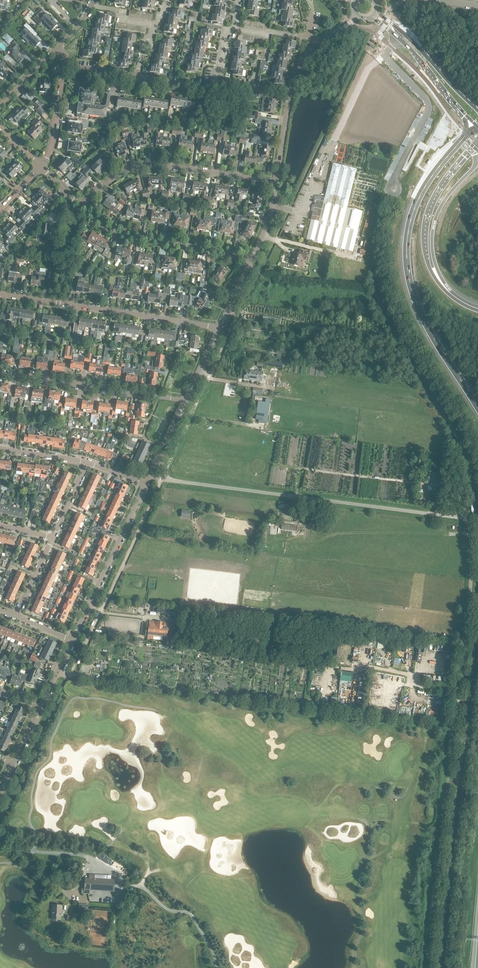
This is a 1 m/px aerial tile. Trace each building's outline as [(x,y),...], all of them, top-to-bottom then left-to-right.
[(151,9),(152,5),(149,4),(149,2),(146,1),(144,1),(143,1),(142,8),(151,9)] [(52,31),(58,24),(48,15),(43,9),(34,19),(34,20),(37,22),(40,25),(42,22),(52,31)] [(172,11),(172,15),(175,16),(175,18),(179,18),(179,19),(184,20),(185,13),(183,13),(184,10),(175,9),(175,11),(172,11)] [(216,11),(215,15),(218,15),(218,18),(221,18),(221,19),(223,19),(224,19),(225,12),(216,11)] [(97,17),(97,18),(100,18),(100,19),(103,19),(102,22),(106,22),(109,23),(110,16),(100,14),(100,17),(97,17)] [(169,14),(168,21),(178,23),(179,19),(179,18),(175,18),(175,16),(172,15),(169,14)] [(212,17),(210,17),(209,21),(211,21),(211,24),(222,26),(223,19),(221,19),(221,18),(218,18),(218,15),(215,15),(212,14),(212,17)] [(97,18),(96,25),(105,27),(106,22),(102,22),(103,19),(100,19),(100,18),(97,18)] [(168,21),(167,26),(171,26),(171,28),(174,29),(177,30),(178,23),(168,21)] [(96,25),(95,29),(99,30),(98,32),(102,32),(102,33),(104,33),(105,27),(96,25)] [(165,25),(164,32),(170,33),(170,36),(174,36),(174,34),(173,33),(174,29),(171,28),(171,26),(167,26),(165,25)] [(209,37),(212,38),(213,31),(214,26),(207,25),(206,29),(204,29),(203,33),(203,34),(206,34),(206,36),(209,37)] [(26,28),(21,33),(35,47),(40,42),(26,28)] [(92,35),(101,37),(103,38),(104,33),(102,33),(102,32),(98,32),(99,30),(95,29),(93,29),(92,35)] [(2,38),(9,45),(11,42),(13,40),(6,33),(2,38)] [(200,33),(199,40),(209,41),(209,37),(206,36),(206,34),(203,34),(203,33),(200,33)] [(101,37),(92,35),(91,38),(89,37),(88,39),(91,40),(94,41),(94,42),(97,43),(100,44),(101,37)] [(127,35),(126,39),(130,40),(129,42),(133,42),(135,43),(136,36),(127,35)] [(124,38),(123,45),(132,47),(132,44),(135,45),(135,43),(133,42),(129,42),(130,40),(126,39),(124,38)] [(174,42),(174,39),(167,38),(166,41),(163,40),(163,44),(162,45),(166,45),(165,47),(169,48),(171,48),(173,42),(174,42)] [(88,46),(97,48),(99,48),(100,44),(97,43),(94,42),(94,41),(91,40),(88,39),(88,41),(87,46),(88,46)] [(9,49),(13,52),(11,54),(19,63),(25,58),(17,50),(18,49),(19,51),(22,48),(14,40),(11,43),(13,45),(11,47),(9,49)] [(196,40),(196,44),(202,45),(202,47),(205,47),(205,48),(207,48),(209,41),(199,40),(196,40)] [(292,49),(295,49),(296,42),(286,40),(286,45),(289,46),(289,48),(292,49)] [(235,48),(237,48),(241,49),(241,47),(245,47),(245,43),(245,41),(244,41),(242,41),(242,42),(236,41),(235,48)] [(160,44),(159,50),(168,52),(169,48),(165,47),(166,45),(162,45),(163,44),(160,44)] [(196,44),(195,50),(204,52),(205,48),(205,47),(202,47),(202,45),(196,44)] [(93,53),(93,54),(95,54),(95,55),(99,55),(99,53),(96,52),(96,51),(97,48),(88,46),(87,46),(86,50),(86,51),(88,51),(89,51),(90,51),(90,53),(93,53)] [(84,50),(83,57),(92,58),(93,54),(93,53),(90,53),(90,51),(89,51),(88,51),(86,51),(86,50),(84,50)] [(164,58),(167,59),(168,52),(163,51),(159,50),(159,51),(158,54),(158,55),(162,55),(162,57),(164,58)] [(200,58),(203,58),(204,52),(195,50),(194,54),(194,55),(197,55),(197,57),(200,58)] [(288,59),(290,60),(292,52),(282,51),(281,55),(281,56),(284,56),(284,58),(288,59)] [(242,60),(245,61),(246,54),(237,53),(236,57),(239,58),(239,60),(242,60)] [(155,54),(154,61),(164,62),(164,58),(162,57),(162,55),(158,55),(158,54),(155,54)] [(191,54),(190,61),(199,62),(200,58),(197,57),(197,55),(194,55),(194,54),(191,54)] [(279,55),(277,61),(287,63),(288,59),(284,58),(284,56),(281,56),(281,55),(279,55)] [(129,64),(131,65),(132,58),(121,56),(120,60),(123,61),(126,62),(126,63),(129,64)] [(233,56),(232,63),(241,65),(242,63),(244,63),(245,61),(242,60),(239,60),(239,58),(236,57),(233,56)] [(5,78),(9,73),(2,66),(6,62),(2,58),(0,60),(0,73),(5,78)] [(120,70),(121,67),(128,69),(129,64),(126,63),(126,62),(123,61),(120,60),(119,66),(111,64),(110,68),(120,70)] [(160,69),(162,69),(164,62),(154,61),(154,65),(157,66),(157,68),(160,69)] [(190,61),(190,65),(193,65),(192,68),(196,68),(198,69),(199,62),(190,61)] [(267,65),(267,62),(261,61),(259,69),(263,70),(264,65),(267,65)] [(284,69),(283,70),(286,70),(287,63),(277,61),(277,66),(280,67),(280,69),(284,69)] [(195,73),(196,68),(192,68),(193,65),(190,65),(187,64),(186,72),(195,73)] [(159,73),(160,69),(157,68),(157,66),(154,65),(151,65),(150,72),(159,73)] [(274,65),(273,72),(283,74),(283,70),(284,69),(280,69),(280,67),(277,66),(274,65)] [(238,78),(242,78),(243,69),(241,69),(237,69),(237,70),(234,70),(233,70),(233,75),(238,76),(238,78)] [(274,84),(277,84),(277,87),(282,88),(282,85),(283,86),(285,78),(282,78),(278,78),(278,80),(274,79),(274,84)] [(39,91),(47,93),(49,81),(41,80),(39,91)] [(79,97),(86,97),(89,98),(90,90),(80,89),(79,97)] [(95,102),(96,91),(90,90),(89,98),(86,97),(85,100),(88,101),(90,101),(90,102),(94,102),(95,102)] [(267,106),(275,108),(276,101),(268,100),(269,94),(259,92),(258,93),(258,96),(263,97),(261,105),(264,106),(267,106)] [(90,101),(88,101),(85,100),(86,97),(79,97),(78,104),(84,105),(84,104),(89,105),(89,106),(94,106),(94,103),(95,103),(95,102),(94,102),(90,102),(90,101)] [(35,109),(38,112),(40,109),(44,105),(37,98),(33,103),(37,107),(35,109)] [(198,108),(199,102),(195,102),(195,101),(192,100),(193,99),(186,98),(185,99),(183,99),(181,107),(191,109),(191,111),(197,112),(197,108),(198,108)] [(105,118),(107,108),(94,106),(89,106),(89,105),(84,104),(84,105),(78,104),(77,113),(77,117),(82,118),(82,114),(105,118)] [(11,121),(14,119),(17,121),(25,113),(25,114),(29,110),(25,106),(22,110),(19,107),(11,115),(8,118),(9,119),(9,120),(10,120),(11,121)] [(28,132),(34,138),(42,130),(39,127),(42,124),(37,119),(32,123),(34,126),(31,129),(30,128),(27,131),(28,132)] [(69,123),(68,132),(82,133),(83,125),(88,126),(88,121),(78,119),(77,124),(69,123)] [(260,124),(260,129),(271,130),(272,124),(264,123),(265,122),(261,121),(260,124)] [(250,139),(251,139),(265,141),(266,136),(270,137),(271,130),(260,129),(259,128),(258,135),(252,135),(250,135),(250,139)] [(138,134),(138,137),(140,146),(146,145),(145,138),(146,138),(145,134),(142,134),(138,134)] [(170,139),(171,135),(168,134),(167,134),(164,134),(163,146),(169,146),(170,139)] [(138,137),(134,137),(134,135),(131,136),(132,140),(133,147),(140,146),(138,137)] [(179,148),(185,149),(186,141),(187,137),(182,136),(179,135),(179,140),(179,148)] [(190,142),(186,141),(185,149),(191,149),(192,142),(193,142),(194,138),(191,137),(190,142)] [(72,151),(72,152),(77,153),(77,152),(81,152),(82,144),(81,144),(81,142),(85,143),(85,139),(76,138),(76,141),(76,142),(76,143),(69,142),(68,150),(72,151)] [(207,152),(213,153),(214,146),(215,146),(216,141),(213,140),(212,145),(208,144),(207,152)] [(223,154),(229,155),(231,143),(227,142),(224,142),(223,147),(224,147),(223,154)] [(238,144),(235,144),(231,143),(229,155),(236,156),(237,149),(238,144)] [(113,155),(116,154),(117,157),(127,153),(125,149),(126,148),(124,144),(111,150),(113,155)] [(261,157),(264,158),(264,156),(268,157),(270,147),(265,146),(260,146),(259,148),(262,149),(261,157)] [(109,151),(102,153),(104,160),(111,159),(109,151)] [(252,153),(246,152),(245,157),(244,162),(254,163),(255,158),(251,158),(252,153)] [(63,159),(61,162),(67,168),(71,163),(66,158),(64,160),(63,159)] [(104,166),(106,164),(100,159),(95,163),(102,169),(104,167),(104,166)] [(306,240),(338,248),(353,252),(364,208),(349,204),(358,165),(335,159),(325,198),(317,196),(306,240)] [(10,166),(10,167),(17,173),(21,168),(15,161),(10,166)] [(59,164),(57,166),(63,172),(67,168),(61,162),(58,164),(59,164)] [(99,172),(102,169),(95,163),(91,168),(97,173),(99,171),(99,172)] [(12,178),(17,173),(10,167),(6,172),(12,178)] [(81,173),(77,177),(79,180),(86,186),(88,184),(88,183),(90,181),(81,173)] [(83,189),(86,186),(79,180),(77,177),(77,178),(75,176),(73,174),(68,179),(71,181),(74,178),(76,180),(73,183),(81,191),(83,189)] [(172,192),(176,193),(176,187),(178,180),(171,179),(170,186),(169,191),(172,192)] [(133,190),(136,188),(139,192),(141,190),(139,187),(138,187),(135,180),(129,183),(133,190)] [(176,193),(176,192),(180,192),(180,193),(183,193),(183,188),(184,181),(178,180),(176,187),(176,193)] [(194,195),(194,194),(198,194),(199,191),(200,183),(194,182),(192,190),(192,189),(191,194),(194,195)] [(129,192),(133,190),(129,183),(124,186),(127,193),(128,197),(131,196),(129,192)] [(216,198),(220,198),(222,187),(216,186),(215,193),(214,193),(213,197),(216,198)] [(222,187),(220,198),(225,199),(228,199),(228,195),(227,195),(229,188),(222,187)] [(47,194),(42,189),(37,194),(38,195),(45,201),(47,199),(51,203),(49,205),(52,208),(56,203),(54,201),(47,194)] [(238,194),(236,201),(241,202),(242,199),(247,200),(247,199),(248,196),(247,195),(248,190),(238,189),(237,194),(238,194)] [(261,193),(253,192),(252,197),(257,198),(255,206),(256,207),(259,207),(260,207),(262,195),(261,195),(261,193)] [(103,204),(109,209),(113,202),(115,200),(107,194),(104,199),(106,200),(103,204)] [(37,205),(35,207),(40,212),(43,209),(40,206),(43,203),(45,201),(38,195),(33,200),(37,205)] [(116,205),(113,202),(109,209),(114,212),(117,209),(119,211),(123,206),(118,202),(116,205)] [(26,205),(22,210),(29,217),(32,214),(35,217),(40,212),(35,207),(32,210),(26,205)] [(126,216),(132,218),(134,211),(131,210),(132,207),(125,205),(124,211),(127,212),(126,216)] [(138,212),(134,211),(132,218),(139,220),(140,215),(143,216),(145,211),(139,209),(138,212)] [(16,221),(19,223),(24,228),(29,223),(29,222),(31,220),(29,217),(22,210),(17,215),(20,217),(16,221)] [(151,221),(158,222),(159,212),(155,211),(149,211),(148,216),(152,217),(151,221)] [(163,213),(159,212),(158,222),(164,223),(165,219),(168,219),(169,214),(163,213)] [(173,224),(180,226),(182,215),(174,214),(173,224)] [(189,216),(182,215),(180,226),(187,227),(189,216)] [(195,228),(202,229),(204,221),(200,221),(201,219),(197,218),(195,228)] [(204,219),(204,221),(202,229),(210,230),(211,220),(204,219)] [(218,231),(225,232),(226,225),(227,221),(219,220),(218,231)] [(10,222),(6,226),(13,234),(16,231),(19,234),(24,228),(19,223),(16,227),(10,222)] [(256,225),(249,222),(246,228),(253,231),(256,225)] [(42,224),(40,235),(47,236),(47,239),(48,240),(51,226),(42,224)] [(233,226),(226,225),(225,232),(232,233),(233,226)] [(3,240),(7,243),(8,245),(13,239),(10,236),(13,234),(6,226),(1,231),(7,236),(3,240)] [(253,231),(246,228),(243,227),(240,234),(243,235),(250,238),(253,231)] [(82,243),(84,241),(92,246),(98,236),(92,233),(90,236),(87,235),(84,233),(81,238),(82,239),(80,242),(82,243)] [(93,249),(97,251),(104,240),(98,236),(92,246),(94,247),(93,249)] [(109,243),(104,240),(97,251),(100,253),(103,254),(102,255),(106,257),(107,255),(109,256),(110,253),(109,252),(110,249),(107,247),(109,243)] [(57,243),(50,242),(47,254),(54,256),(57,243)] [(118,259),(121,260),(124,249),(117,248),(116,252),(113,251),(112,253),(110,253),(109,256),(111,256),(110,259),(117,261),(118,259)] [(124,249),(121,260),(125,261),(131,262),(133,257),(129,256),(131,251),(124,249)] [(294,258),(292,264),(300,266),(302,259),(308,261),(310,253),(300,250),(299,255),(294,253),(293,258),(294,258)] [(135,264),(141,265),(144,266),(146,255),(139,254),(139,258),(135,258),(135,264)] [(148,266),(150,266),(150,271),(154,271),(155,267),(155,261),(152,260),(153,256),(146,255),(144,266),(148,266)] [(168,269),(170,258),(163,257),(161,264),(160,264),(160,269),(163,269),(168,269)] [(177,259),(170,258),(168,269),(169,268),(176,269),(177,259)] [(185,268),(184,271),(193,272),(194,262),(187,261),(186,268),(185,268)] [(194,262),(193,272),(201,274),(202,271),(200,271),(201,263),(194,262)] [(221,266),(217,272),(223,277),(228,271),(221,266)] [(8,282),(14,283),(16,274),(16,272),(16,269),(14,268),(13,272),(9,271),(8,282)] [(213,278),(219,282),(223,277),(217,272),(213,269),(212,271),(212,274),(214,276),(213,278)] [(30,285),(37,286),(39,272),(35,272),(34,277),(32,277),(30,285)] [(39,272),(37,286),(43,287),(46,273),(39,272)] [(167,282),(179,284),(180,273),(177,273),(176,281),(175,281),(167,280),(167,282)] [(76,291),(83,292),(85,279),(85,278),(79,277),(78,284),(76,291)] [(112,296),(113,296),(113,298),(115,298),(116,297),(119,297),(120,290),(121,283),(122,277),(119,277),(117,287),(114,286),(112,296)] [(126,291),(125,298),(131,299),(134,284),(134,278),(132,277),(131,283),(130,289),(126,289),(126,291)] [(147,294),(149,284),(157,285),(157,281),(154,281),(149,280),(149,281),(146,280),(145,290),(144,294),(147,294)] [(90,286),(89,293),(96,294),(98,281),(95,281),(94,286),(90,286)] [(163,295),(163,294),(162,294),(158,293),(158,291),(158,292),(159,288),(156,288),(155,291),(155,295),(154,303),(160,304),(161,299),(166,300),(166,295),(163,295)] [(199,291),(196,297),(197,297),(209,303),(210,300),(211,300),(212,298),(211,297),(212,297),(208,295),(211,289),(206,288),(201,288),(200,291),(199,291)] [(170,305),(170,306),(173,307),(173,305),(176,306),(178,293),(175,292),(174,296),(171,295),(170,298),(171,298),(170,305)] [(178,293),(176,306),(179,306),(179,307),(182,308),(182,307),(183,307),(184,295),(180,295),(181,293),(178,293)] [(188,300),(188,301),(191,301),(199,302),(200,303),(199,305),(198,308),(202,310),(203,307),(206,309),(209,303),(197,297),(196,297),(189,296),(188,300)] [(2,314),(1,320),(5,320),(7,321),(7,320),(9,321),(9,327),(8,329),(6,328),(3,328),(3,330),(11,331),(11,329),(12,322),(14,309),(8,308),(7,315),(2,314)] [(16,323),(17,317),(19,317),(21,310),(14,309),(12,322),(16,323)] [(27,311),(25,321),(28,322),(29,319),(32,319),(33,312),(27,311)] [(39,320),(38,325),(45,326),(45,329),(47,330),(50,316),(43,315),(43,320),(39,320)] [(47,330),(47,335),(49,335),(51,326),(55,326),(55,325),(56,317),(50,316),(47,330)] [(277,325),(278,318),(263,316),(262,322),(277,325)] [(63,332),(63,330),(64,326),(67,327),(68,319),(62,318),(60,332),(63,332)] [(73,334),(78,335),(79,326),(85,327),(86,320),(80,319),(79,323),(74,323),(73,334)] [(96,339),(97,331),(98,329),(99,322),(92,321),(91,328),(91,331),(91,334),(94,335),(93,339),(96,339)] [(99,339),(100,332),(100,330),(104,330),(105,322),(99,322),(98,329),(97,331),(96,339),(99,339)] [(121,342),(122,333),(126,333),(127,326),(121,325),(119,336),(118,341),(121,342)] [(132,342),(132,338),(134,327),(127,326),(126,333),(126,337),(129,337),(129,341),(132,342)] [(148,340),(151,340),(151,343),(154,344),(154,340),(155,338),(156,330),(150,329),(149,332),(148,337),(147,336),(147,341),(148,341),(148,340)] [(169,348),(170,340),(174,341),(175,333),(169,332),(167,340),(166,345),(166,348),(169,348)] [(8,356),(7,364),(11,365),(11,364),(13,364),(14,356),(17,357),(17,355),(18,352),(19,343),(20,336),(19,336),(19,333),(16,333),(16,335),(15,335),(12,356),(8,356)] [(178,340),(185,341),(198,343),(199,336),(192,335),(191,339),(182,338),(182,336),(179,335),(178,340)] [(184,345),(184,344),(187,344),(186,348),(197,350),(198,343),(185,341),(178,340),(178,342),(178,343),(181,343),(181,345),(184,345)] [(30,367),(31,359),(34,359),(36,349),(33,348),(32,354),(26,353),(26,357),(25,366),(30,367)] [(36,349),(34,359),(37,360),(36,368),(41,369),(43,356),(38,355),(39,349),(37,349),(36,349)] [(49,351),(48,355),(43,355),(43,356),(41,369),(47,369),(48,360),(51,360),(52,356),(53,351),(49,351)] [(52,356),(51,360),(54,361),(53,371),(58,372),(59,363),(60,361),(55,360),(56,352),(53,351),(52,356)] [(17,355),(17,357),(20,357),(19,366),(25,366),(26,357),(21,357),(21,353),(18,352),(17,355)] [(70,369),(77,369),(78,358),(73,357),(73,361),(71,361),(70,369)] [(103,366),(103,364),(106,364),(107,361),(106,361),(107,357),(104,357),(103,360),(97,359),(96,365),(95,372),(102,373),(103,366)] [(283,362),(267,360),(266,365),(282,368),(283,362)] [(145,366),(145,369),(151,370),(155,371),(155,368),(162,369),(163,363),(153,361),(152,367),(145,366)] [(124,367),(123,373),(127,374),(125,382),(131,383),(133,371),(132,371),(132,369),(128,368),(129,365),(128,364),(125,364),(124,367)] [(136,383),(137,375),(140,376),(141,372),(141,369),(142,367),(142,364),(141,364),(138,366),(138,370),(132,369),(132,371),(133,371),(131,383),(136,383)] [(244,379),(262,382),(263,372),(246,369),(244,379)] [(143,382),(149,382),(148,385),(150,386),(150,387),(155,388),(155,386),(156,386),(156,385),(158,385),(158,381),(157,381),(157,380),(149,379),(144,378),(140,378),(139,384),(143,385),(143,382)] [(45,401),(45,407),(48,407),(48,402),(54,403),(54,400),(55,392),(50,391),(48,401),(45,401)] [(259,420),(258,423),(266,424),(266,421),(267,421),(268,411),(269,407),(269,406),(270,400),(265,399),(265,403),(258,402),(255,419),(259,420)] [(86,412),(86,413),(92,413),(90,422),(93,423),(92,427),(89,427),(89,430),(93,430),(93,426),(94,419),(95,413),(92,413),(92,411),(93,402),(88,402),(86,412)] [(136,407),(138,407),(137,410),(145,411),(147,411),(147,407),(146,407),(146,405),(145,405),(145,403),(141,403),(140,404),(138,404),(136,404),(136,407)] [(128,418),(130,418),(132,418),(135,419),(135,416),(137,417),(144,418),(145,411),(137,410),(137,413),(135,413),(134,415),(134,416),(132,415),(129,414),(129,416),(128,418)] [(84,451),(84,450),(88,439),(86,439),(88,432),(88,431),(84,430),(84,433),(83,435),(82,438),(81,441),(79,449),(84,451)] [(110,447),(106,458),(111,460),(112,457),(114,458),(115,455),(118,456),(120,449),(117,448),(115,453),(111,452),(117,436),(113,436),(110,444),(111,444),(110,447)] [(88,439),(84,450),(90,452),(93,445),(89,444),(92,438),(89,437),(88,439)] [(71,444),(74,445),(73,447),(79,449),(81,441),(75,439),(75,442),(72,441),(71,444)] [(143,441),(140,447),(147,450),(150,444),(143,441)] [(110,447),(106,446),(105,450),(104,449),(102,456),(106,458),(110,447)] [(147,450),(140,447),(138,453),(144,456),(147,450)] [(142,462),(144,456),(138,453),(135,459),(142,462)] [(142,462),(135,459),(132,465),(139,468),(142,462)] [(63,475),(62,477),(70,480),(72,475),(62,470),(61,474),(63,475)] [(91,479),(98,482),(100,477),(94,474),(91,479)] [(60,482),(67,486),(70,480),(62,477),(60,482)] [(95,488),(98,482),(91,479),(89,485),(95,488)] [(57,488),(65,491),(67,486),(60,482),(57,488)] [(121,483),(119,488),(125,491),(128,486),(121,483)] [(88,491),(93,493),(95,488),(89,485),(88,486),(86,490),(88,491)] [(52,492),(54,493),(62,497),(65,491),(57,488),(54,487),(52,492)] [(114,494),(116,494),(122,497),(125,491),(119,488),(119,489),(117,488),(114,494)] [(88,498),(90,499),(94,501),(97,496),(92,493),(93,493),(88,491),(86,490),(83,496),(88,498)] [(52,499),(59,502),(62,497),(54,493),(52,499)] [(83,496),(81,501),(87,504),(88,503),(90,499),(88,498),(83,496)] [(49,504),(57,508),(59,502),(52,499),(49,504)] [(109,504),(111,505),(117,508),(120,502),(114,499),(113,500),(111,499),(111,501),(110,502),(109,504)] [(85,510),(87,504),(81,501),(78,507),(85,510)] [(47,509),(54,513),(57,508),(49,504),(47,509)] [(106,510),(108,511),(115,514),(117,508),(111,505),(110,508),(108,507),(106,510)] [(24,511),(21,510),(19,518),(25,519),(27,510),(24,509),(24,511)] [(44,515),(52,518),(54,513),(47,509),(44,515)] [(182,510),(181,517),(190,519),(191,511),(182,510)] [(106,516),(112,519),(115,514),(108,511),(106,516)] [(75,518),(81,521),(84,516),(77,513),(75,518)] [(44,515),(42,521),(49,524),(52,518),(44,515)] [(103,521),(110,524),(112,519),(106,516),(103,521)] [(75,518),(72,524),(78,527),(81,521),(75,518)] [(101,520),(99,526),(107,530),(107,529),(108,530),(110,527),(109,526),(110,524),(103,521),(101,520)] [(76,532),(78,527),(72,524),(69,529),(76,532)] [(69,529),(67,535),(73,538),(76,532),(69,529)] [(102,532),(98,539),(106,543),(109,538),(106,536),(107,534),(102,532)] [(67,535),(64,540),(71,543),(73,538),(67,535)] [(98,539),(95,545),(104,549),(106,543),(98,539)] [(62,546),(68,549),(71,543),(64,540),(62,546)] [(28,545),(30,546),(29,549),(34,551),(35,552),(38,546),(30,542),(28,545)] [(95,551),(101,554),(103,551),(104,549),(95,545),(93,550),(95,551)] [(27,552),(26,554),(33,557),(35,552),(34,551),(29,549),(27,552)] [(92,549),(89,555),(90,555),(92,556),(99,559),(101,554),(95,551),(93,550),(92,549)] [(59,551),(57,557),(63,560),(66,554),(59,551)] [(25,558),(24,560),(30,563),(33,557),(26,554),(25,558)] [(88,559),(87,561),(90,562),(96,565),(99,559),(92,556),(90,555),(89,557),(88,559)] [(57,557),(54,562),(61,565),(62,562),(63,560),(57,557)] [(24,560),(21,565),(28,568),(30,563),(24,560)] [(54,562),(52,568),(58,571),(61,565),(54,562)] [(88,568),(93,570),(96,565),(90,562),(88,565),(87,567),(88,568)] [(87,567),(85,573),(91,576),(93,570),(88,568),(87,567)] [(52,568),(49,573),(56,576),(57,573),(60,575),(61,572),(58,571),(52,568)] [(22,580),(25,575),(18,572),(16,577),(22,580)] [(47,578),(54,582),(56,576),(49,573),(47,578)] [(75,582),(82,585),(84,579),(78,576),(75,582)] [(16,577),(13,583),(20,586),(22,580),(16,577)] [(47,578),(44,584),(51,587),(52,585),(55,586),(56,583),(54,582),(47,578)] [(73,587),(79,590),(82,585),(75,582),(73,587)] [(10,588),(17,591),(20,586),(13,583),(10,588)] [(41,589),(49,593),(51,587),(44,584),(41,589)] [(79,591),(79,590),(73,587),(70,586),(68,592),(70,593),(76,596),(77,594),(78,594),(80,591),(79,591)] [(14,596),(17,591),(10,588),(8,593),(14,596)] [(50,594),(49,593),(41,589),(39,595),(46,598),(48,599),(50,594)] [(12,602),(14,596),(8,593),(5,599),(12,602)] [(67,598),(74,601),(76,596),(70,593),(67,598)] [(39,595),(36,600),(44,604),(46,598),(39,595)] [(67,598),(65,603),(71,607),(74,601),(67,598)] [(36,600),(34,606),(41,609),(44,604),(36,600)] [(62,609),(69,612),(71,607),(65,603),(62,609)] [(34,606),(31,611),(41,616),(42,613),(40,612),(41,609),(34,606)] [(156,612),(172,614),(171,627),(177,628),(179,609),(157,606),(156,612)] [(60,614),(66,617),(69,612),(62,609),(60,614)] [(57,613),(54,619),(63,623),(66,617),(60,614),(57,613)] [(149,624),(147,635),(147,638),(153,639),(153,636),(167,638),(169,623),(165,623),(155,621),(155,622),(149,621),(149,624)] [(41,637),(39,642),(41,644),(46,646),(53,649),(56,644),(49,640),(48,643),(46,642),(45,642),(43,641),(44,638),(41,637)] [(29,650),(30,646),(33,647),(36,641),(30,639),(27,645),(28,645),(26,648),(25,652),(28,653),(29,650)] [(40,647),(38,649),(50,655),(53,649),(46,646),(45,649),(40,647)] [(47,661),(50,655),(38,649),(38,650),(37,652),(40,653),(42,654),(41,658),(47,661)] [(31,665),(33,661),(36,662),(37,662),(40,657),(32,653),(29,661),(24,661),(23,663),(31,665)] [(36,662),(30,676),(37,678),(40,670),(38,669),(39,668),(41,665),(40,665),(41,663),(37,662),(36,662)] [(9,676),(10,673),(9,673),(10,670),(6,669),(6,670),(3,669),(0,676),(0,680),(4,681),(6,675),(9,676)] [(340,680),(352,682),(353,673),(341,671),(340,680)] [(13,685),(15,685),(17,678),(15,677),(15,675),(10,673),(9,676),(12,677),(9,683),(13,685)] [(22,681),(25,682),(27,675),(25,674),(24,674),(19,673),(17,678),(15,685),(20,687),(22,681)] [(36,679),(37,678),(30,676),(27,675),(25,682),(30,684),(31,683),(33,684),(35,679),(36,679)] [(405,700),(404,713),(410,714),(412,701),(405,700)] [(16,712),(22,714),(24,709),(18,706),(16,712)] [(15,712),(13,717),(19,720),(22,714),(16,712),(15,712)] [(5,717),(4,720),(7,721),(10,723),(11,722),(17,725),(19,720),(13,717),(12,720),(8,718),(8,719),(5,717)] [(8,727),(14,730),(17,725),(11,722),(10,723),(8,727)] [(6,733),(12,736),(14,730),(8,727),(6,733)] [(1,734),(0,736),(0,737),(3,738),(9,741),(12,736),(6,733),(2,731),(0,730),(0,734),(1,734)] [(3,738),(1,743),(7,746),(9,741),(3,738)] [(81,893),(88,894),(88,892),(90,892),(90,890),(114,892),(114,880),(110,879),(111,875),(89,874),(88,878),(84,878),(84,888),(81,888),(81,893)] [(53,905),(52,920),(60,920),(61,916),(62,916),(62,906),(53,905)]
